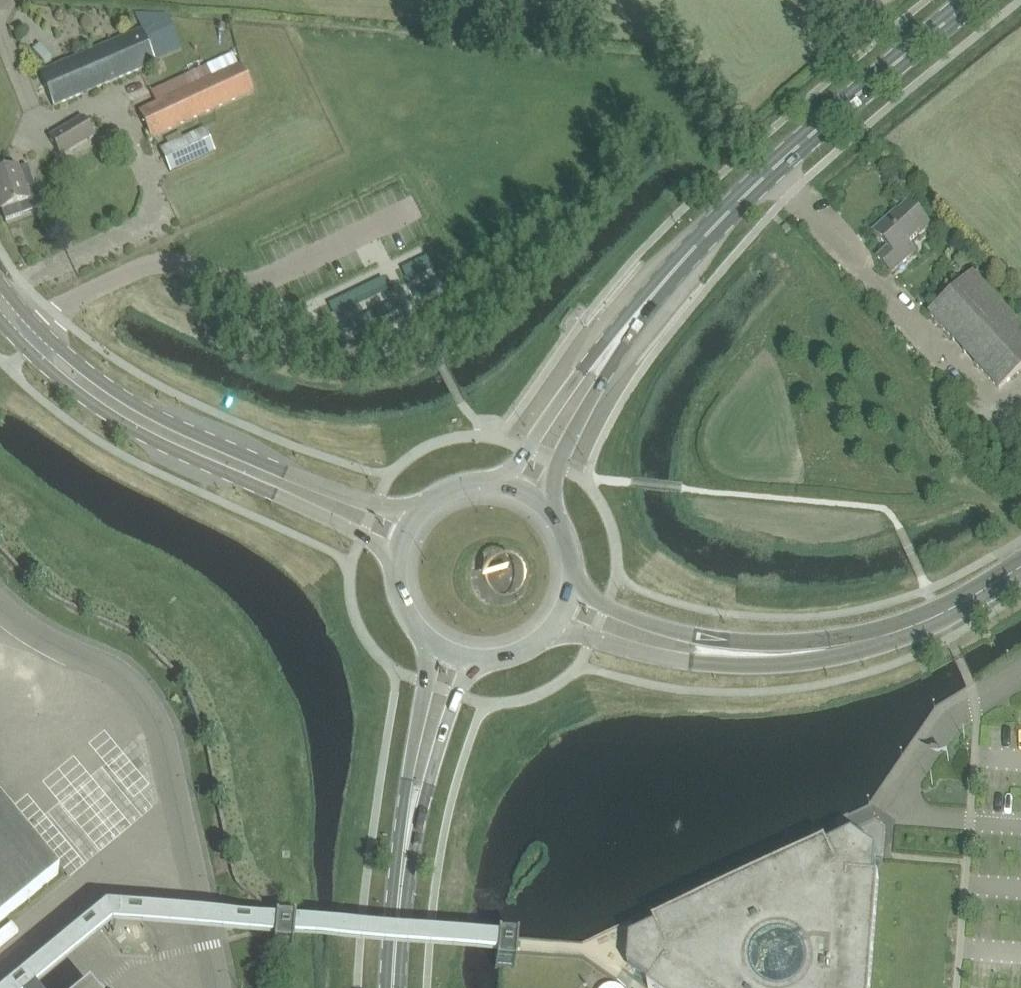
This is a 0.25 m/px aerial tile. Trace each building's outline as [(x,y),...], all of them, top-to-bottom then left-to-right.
[(59,65),(41,73),(54,106),(73,98),(157,62),(145,34),(143,29),(59,65)] [(242,64),(158,103),(140,111),(152,138),(170,129),(254,90),(242,64)] [(61,154),(78,144),(93,135),(84,118),(51,137),(61,154)] [(202,130),(179,140),(161,149),(171,171),(213,152),(202,130)] [(3,210),(6,220),(23,214),(20,204),(28,201),(17,169),(0,175),(0,204),(2,210),(3,210)] [(919,236),(931,226),(909,202),(889,221),(888,219),(874,231),(889,247),(878,257),(892,272),(916,251),(909,243),(918,234),(919,236)] [(943,328),(999,389),(1020,369),(1020,324),(974,273),(930,313),(943,328)] [(59,874),(5,809),(10,804),(0,792),(0,923),(59,874)] [(653,984),(650,987),(871,987),(880,879),(875,878),(877,851),(853,835),(828,847),(826,842),(654,924),(656,928),(631,940),(630,969),(653,984)]
